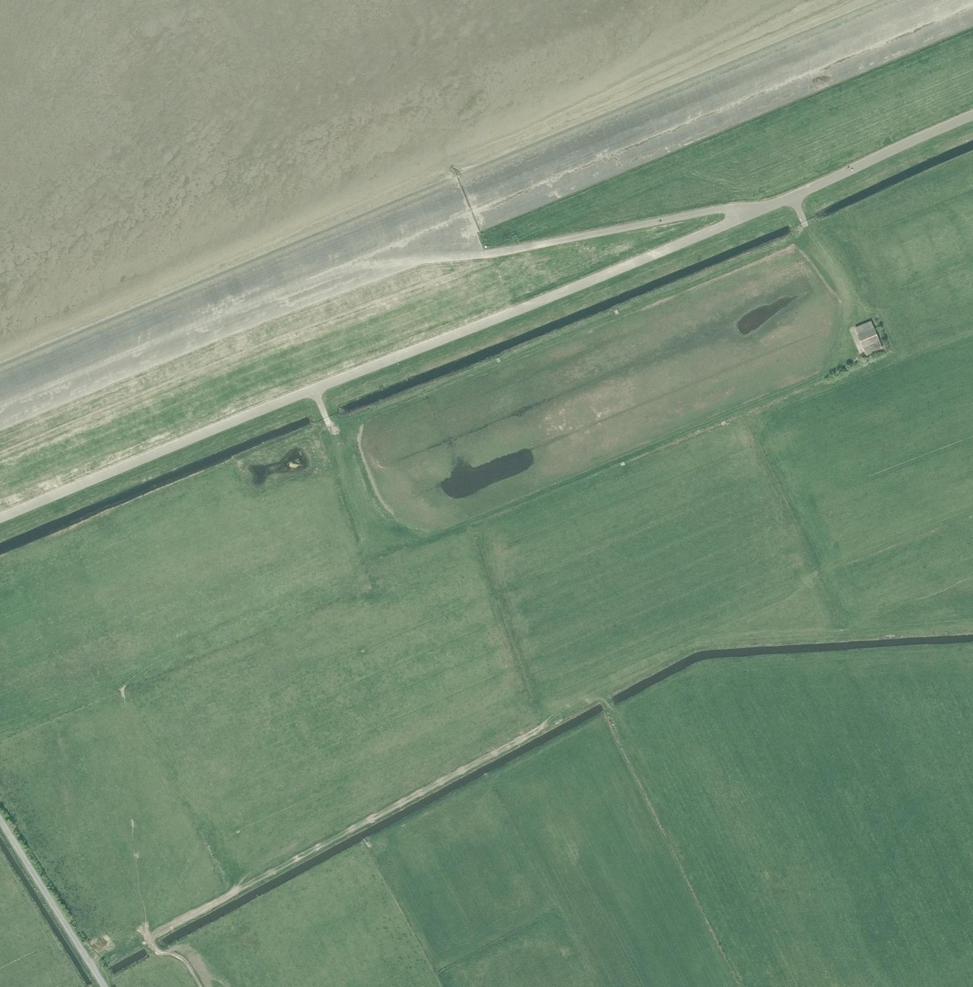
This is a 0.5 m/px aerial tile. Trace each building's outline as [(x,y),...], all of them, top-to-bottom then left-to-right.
[(883,348),(871,322),(871,321),(855,328),(858,336),(867,355),(883,348)]
